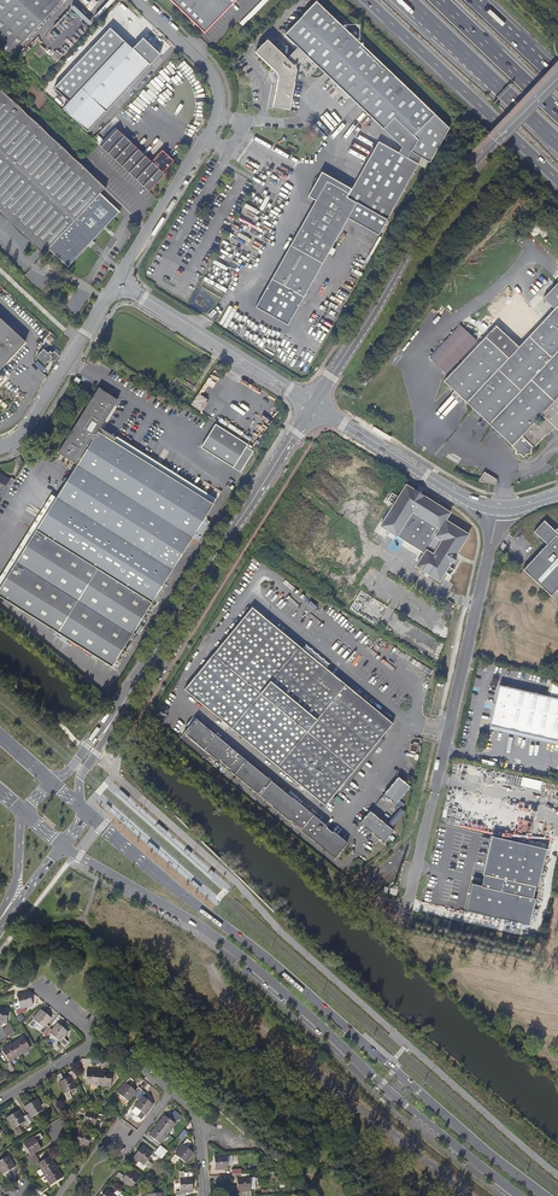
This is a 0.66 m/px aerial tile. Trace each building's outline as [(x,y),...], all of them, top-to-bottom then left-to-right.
[(56,0),(0,0),(0,46),(11,57),(60,4),(56,0)] [(204,33),(235,0),(169,0),(204,33)] [(270,42),(256,54),(277,73),(278,75),(278,76),(278,79),(273,107),(290,110),(297,70),(295,67),(306,55),(402,147),(399,153),(379,142),(352,189),(329,177),(273,281),(306,299),(358,204),(387,220),(419,165),(407,158),(418,140),(414,136),(435,114),(371,54),(316,2),(285,35),(298,48),(287,59),(270,42)] [(133,49),(111,29),(55,89),(69,103),(63,109),(88,132),(160,54),(143,38),(133,49)] [(42,253),(44,255),(49,249),(69,268),(90,246),(94,241),(121,213),(101,194),(106,188),(0,89),(0,214),(42,253)] [(111,147),(98,135),(93,139),(149,192),(165,175),(163,173),(174,161),(163,150),(152,162),(123,135),(111,147)] [(515,343),(496,327),(464,361),(455,371),(444,382),(455,392),(453,394),(461,402),(463,399),(512,446),(517,450),(517,455),(521,454),(524,457),(528,454),(532,454),(532,450),(554,427),(557,432),(557,282),(543,298),(555,309),(545,320),(525,341),(521,337),(515,343)] [(533,309),(545,320),(555,309),(543,298),(533,309)] [(1,368),(25,342),(0,318),(0,369),(1,368)] [(58,355),(60,352),(57,349),(53,354),(50,351),(48,353),(44,349),(38,356),(46,364),(52,358),(56,361),(60,357),(58,355)] [(193,386),(196,380),(185,373),(182,379),(184,380),(183,381),(181,384),(192,391),(195,387),(193,386)] [(36,529),(34,533),(0,587),(0,595),(112,665),(152,601),(192,537),(198,540),(210,522),(204,518),(212,505),(112,443),(97,433),(100,427),(117,399),(99,388),(59,452),(77,464),(56,497),(36,529)] [(261,422),(271,427),(279,410),(269,405),(261,422)] [(246,446),(248,444),(215,424),(201,447),(241,471),(254,451),(246,446)] [(116,437),(100,427),(97,433),(112,443),(116,437)] [(117,437),(116,437),(112,443),(212,505),(216,498),(117,437)] [(1,491),(7,483),(10,485),(15,478),(11,476),(10,478),(0,471),(0,490),(1,491)] [(480,479),(480,481),(496,485),(497,481),(486,472),(480,479)] [(2,497),(10,485),(7,483),(1,491),(0,493),(0,495),(2,497)] [(406,486),(380,526),(388,531),(395,535),(404,541),(411,545),(424,553),(421,557),(416,566),(439,580),(451,561),(452,561),(454,561),(454,560),(455,559),(455,558),(455,557),(454,556),(468,534),(445,519),(449,513),(406,486)] [(31,526),(36,529),(56,497),(51,494),(31,526)] [(557,603),(557,530),(557,529),(555,531),(545,521),(535,532),(548,545),(523,570),(557,603)] [(453,603),(448,600),(444,607),(443,610),(445,611),(444,614),(448,616),(453,609),(451,608),(453,603)] [(395,724),(328,669),(331,665),(307,646),(304,649),(253,607),(185,690),(326,806),(395,724)] [(490,726),(557,742),(557,687),(553,685),(549,698),(500,686),(490,726)] [(351,844),(200,719),(188,733),(339,858),(351,844)] [(411,745),(409,752),(417,753),(419,746),(411,745)] [(540,790),(543,781),(523,775),(520,785),(540,790)] [(383,794),(395,804),(409,787),(397,777),(383,794)] [(400,809),(386,825),(390,828),(404,812),(400,809)] [(390,828),(386,825),(369,810),(359,822),(383,842),(393,830),(390,828)] [(544,848),(529,844),(492,836),(483,875),(484,875),(481,885),(476,884),(473,897),(469,896),(465,910),(529,924),(535,900),(535,899),(533,898),(535,886),(538,887),(547,848),(546,848),(544,848)] [(530,840),(529,844),(544,848),(546,848),(547,844),(530,840)] [(26,1007),(33,1004),(30,991),(17,995),(21,1007),(17,1009),(18,1013),(27,1011),(26,1007)] [(40,1031),(44,1034),(50,1027),(46,1024),(51,1018),(41,1009),(29,1025),(33,1028),(37,1023),(43,1028),(40,1031)] [(53,1030),(50,1027),(44,1034),(47,1037),(50,1034),(66,1046),(69,1042),(63,1038),(69,1032),(59,1024),(53,1030)] [(11,1025),(3,1030),(5,1033),(13,1029),(11,1025)] [(15,1033),(13,1029),(5,1033),(7,1037),(15,1033)] [(23,1036),(12,1043),(19,1054),(30,1047),(23,1036)] [(8,1061),(19,1054),(12,1043),(1,1050),(8,1061)] [(8,1062),(5,1064),(10,1072),(13,1070),(8,1062)] [(86,1083),(99,1084),(100,1072),(87,1070),(86,1083)] [(73,1081),(78,1080),(74,1071),(70,1073),(72,1077),(64,1081),(62,1075),(57,1077),(68,1101),(73,1099),(70,1092),(77,1089),(73,1081)] [(112,1073),(100,1072),(99,1084),(111,1085),(112,1073)] [(133,1094),(137,1097),(143,1090),(139,1087),(136,1091),(129,1086),(133,1081),(129,1077),(117,1093),(128,1101),(133,1094)] [(146,1093),(143,1090),(137,1097),(141,1100),(132,1112),(139,1116),(138,1117),(142,1120),(153,1104),(144,1097),(146,1093)] [(30,1114),(27,1116),(31,1124),(35,1122),(33,1117),(50,1107),(47,1103),(41,1106),(34,1095),(29,1097),(33,1102),(26,1106),(30,1114)] [(78,1121),(76,1125),(85,1128),(86,1124),(95,1126),(97,1119),(104,1121),(105,1116),(80,1108),(79,1113),(85,1115),(82,1123),(78,1121)] [(28,1126),(31,1124),(27,1116),(23,1119),(18,1112),(7,1119),(18,1135),(21,1133),(18,1127),(25,1122),(28,1126)] [(180,1117),(173,1112),(171,1115),(178,1121),(180,1117)] [(165,1116),(158,1126),(168,1134),(175,1123),(165,1116)] [(83,1132),(85,1128),(76,1125),(75,1130),(80,1131),(77,1140),(71,1138),(69,1143),(84,1148),(82,1154),(86,1155),(93,1135),(83,1132)] [(160,1144),(168,1134),(158,1126),(150,1136),(160,1144)] [(187,1132),(184,1129),(179,1135),(183,1138),(187,1132)] [(26,1157),(29,1161),(37,1156),(34,1152),(41,1148),(37,1141),(43,1137),(40,1133),(24,1144),(30,1154),(26,1157)] [(171,1160),(175,1162),(179,1157),(185,1162),(193,1152),(187,1147),(191,1141),(187,1138),(171,1160)] [(160,1146),(157,1149),(165,1155),(167,1151),(160,1146)] [(152,1154),(142,1147),(134,1157),(149,1169),(153,1165),(147,1161),(152,1154)] [(155,1153),(162,1158),(165,1155),(157,1149),(155,1153)] [(8,1179),(12,1177),(9,1171),(15,1167),(8,1156),(0,1162),(0,1167),(8,1179)] [(39,1160),(37,1156),(29,1161),(31,1165),(39,1160)] [(216,1170),(228,1169),(228,1167),(227,1156),(215,1157),(216,1170)] [(38,1164),(45,1174),(56,1167),(49,1157),(38,1164)] [(63,1178),(56,1167),(45,1174),(51,1185),(63,1178)] [(125,1176),(120,1172),(117,1176),(132,1188),(140,1178),(130,1170),(125,1176)] [(176,1195),(183,1195),(185,1195),(185,1191),(193,1191),(192,1173),(184,1173),(184,1172),(179,1172),(180,1192),(176,1192),(176,1195)] [(242,1173),(232,1174),(233,1179),(237,1178),(238,1187),(231,1187),(232,1192),(247,1191),(247,1195),(252,1195),(252,1189),(251,1178),(242,1178),(242,1173)]
